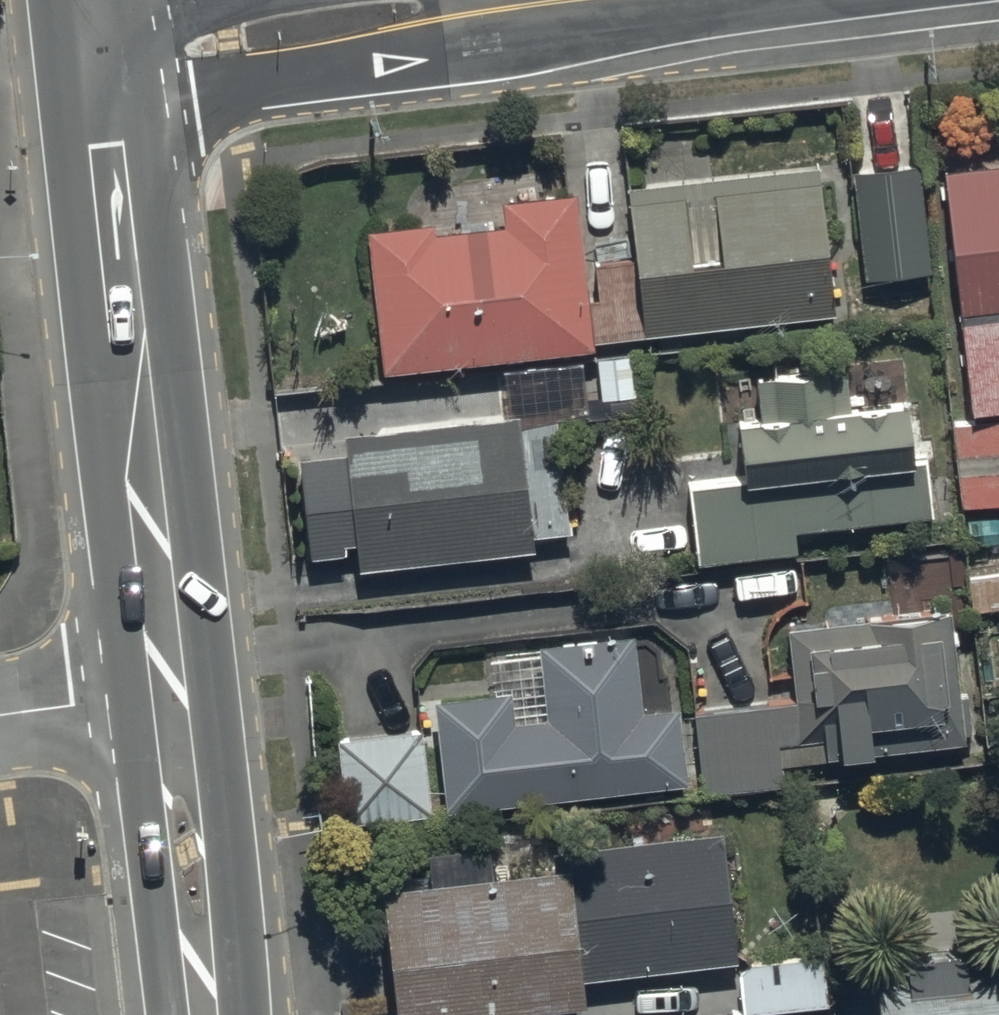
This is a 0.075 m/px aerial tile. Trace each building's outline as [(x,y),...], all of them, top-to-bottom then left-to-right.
[(583,285),(589,329),(830,305),(814,154),(625,173),(632,246),(592,250),(596,284),(583,285)] [(919,155),(849,161),(859,271),(928,264),(919,155)] [(962,516),(998,508),(998,173),(950,178),(976,410),(950,413),(962,516)] [(589,329),(583,285),(573,179),(497,187),(500,214),(432,221),(431,213),(364,220),(378,359),(590,338),(589,329)] [(744,475),(687,481),(697,561),(794,549),(792,531),(934,514),(926,454),(911,456),(904,397),(891,398),(889,379),(862,382),(864,401),(847,403),(843,362),(757,373),(762,411),(736,414),(744,475)] [(514,402),(342,419),(355,555),(531,539),(529,523),(566,519),(556,410),(515,414),(514,402)] [(965,571),(970,606),(998,602),(998,567),(965,571)] [(797,707),(696,718),(704,801),(785,792),(782,770),(968,750),(953,617),(790,634),(797,707)] [(516,697),(442,705),(452,817),(691,791),(682,715),(646,719),(637,638),(547,648),(555,727),(520,730),(516,697)] [(425,733),(338,740),(346,829),(433,821),(425,733)] [(382,887),(396,1014),(509,1014),(584,1007),(582,990),(741,973),(728,845),(575,861),(576,873),(493,882),(490,849),(429,856),(432,882),(382,887)] [(871,935),(877,1014),(998,1014),(998,928),(871,935)] [(744,972),(748,1014),(789,1014),(834,1011),(829,963),(744,972)]
